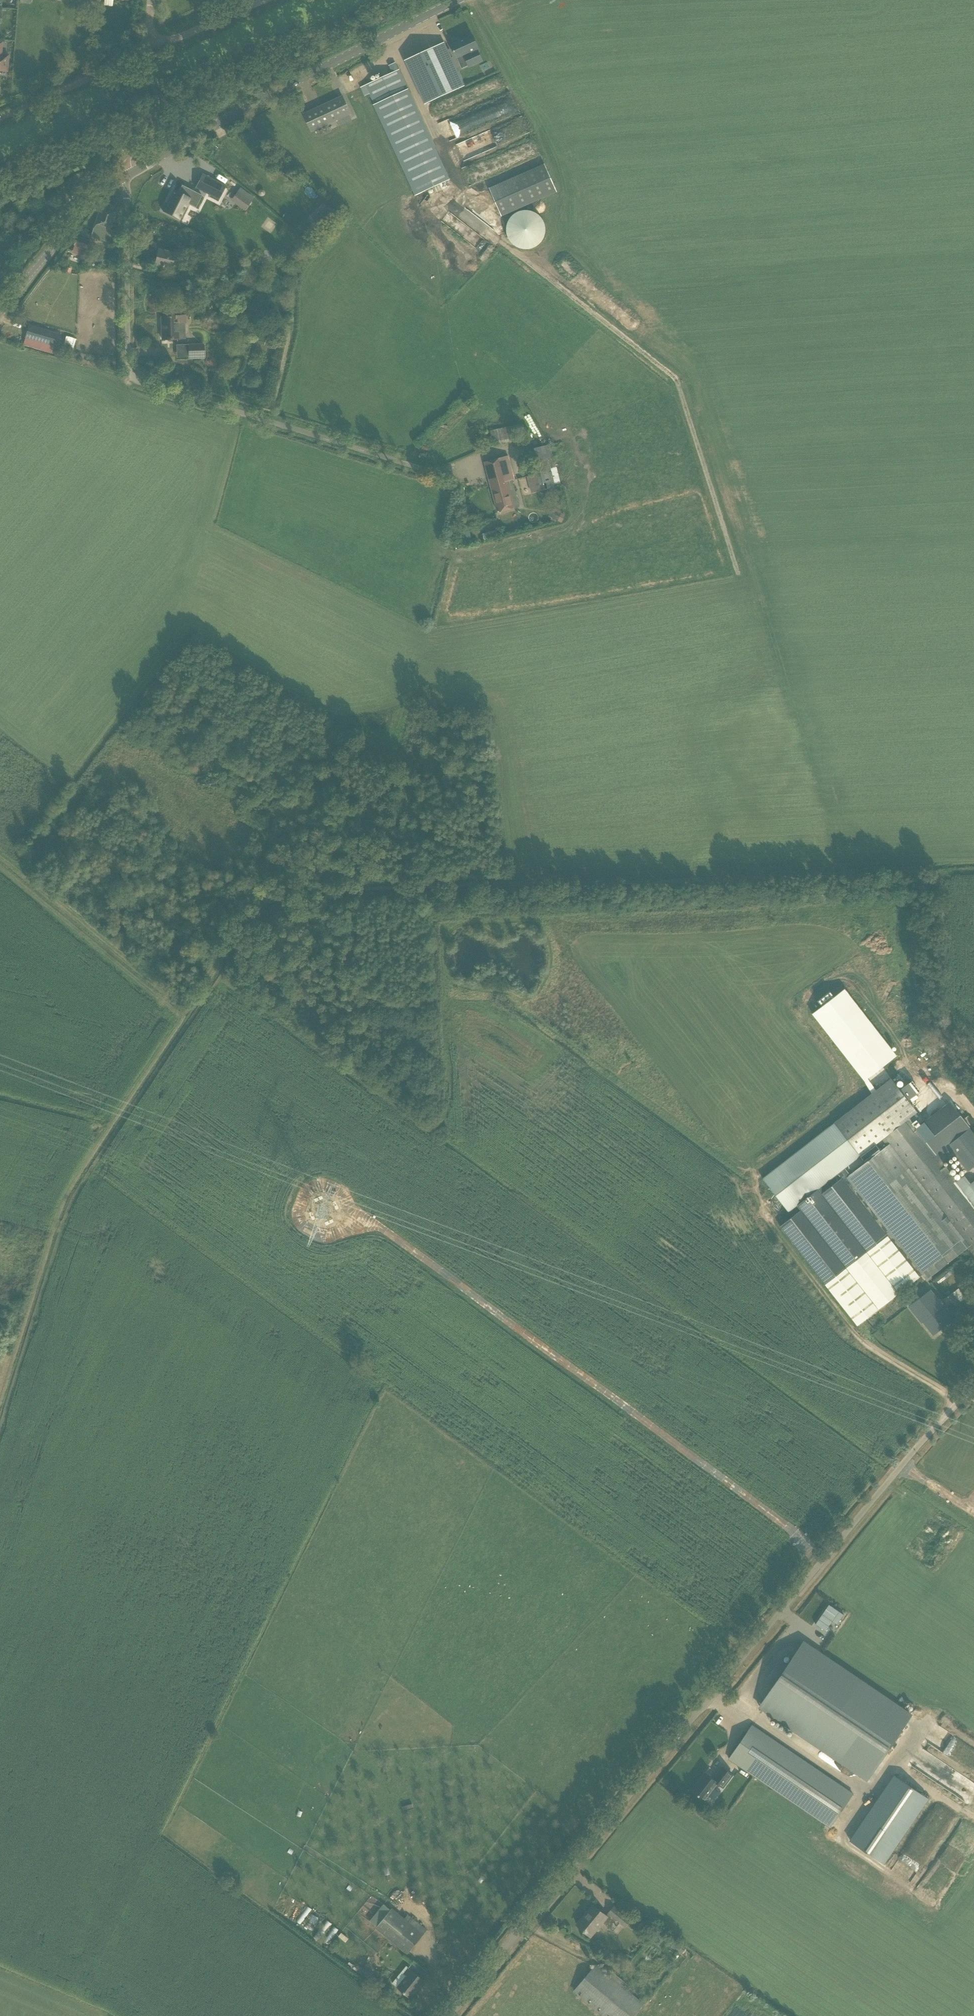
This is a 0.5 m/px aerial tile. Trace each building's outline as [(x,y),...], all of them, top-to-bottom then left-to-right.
[(469,67),(482,61),(478,51),(479,50),(473,36),(451,46),(456,58),(463,55),(469,67)] [(1,52),(2,42),(0,42),(0,70),(7,71),(8,55),(1,54),(1,52)] [(443,43),(411,58),(431,102),(463,86),(443,43)] [(396,65),(390,67),(393,73),(399,70),(396,65)] [(366,85),(361,87),(365,96),(366,95),(370,93),(371,97),(377,109),(391,139),(417,195),(449,180),(423,124),(399,70),(393,73),(366,85)] [(342,96),(303,114),(312,133),(351,114),(342,96)] [(504,107),(474,113),(476,123),(497,120),(496,118),(506,117),(505,111),(504,111),(504,107)] [(501,216),(557,192),(544,164),(489,188),(501,216)] [(202,174),(195,188),(209,195),(210,195),(212,192),(220,196),(225,186),(202,174)] [(146,180),(139,202),(155,207),(164,181),(155,178),(154,183),(146,180)] [(174,190),(163,212),(179,220),(188,203),(195,207),(200,196),(201,196),(202,195),(182,185),(178,192),(174,190)] [(244,197),(237,206),(244,211),(245,210),(251,202),(251,201),(244,197)] [(91,235),(107,241),(109,237),(107,236),(116,212),(101,207),(91,235)] [(329,207),(315,221),(318,224),(321,227),(321,228),(336,214),(332,211),(329,207)] [(525,211),(522,212),(519,212),(516,214),(514,215),(512,218),(510,220),(509,223),(508,225),(507,228),(507,231),(508,234),(509,238),(510,240),(512,242),(514,245),(516,246),(519,248),(522,248),(525,249),(528,249),(531,248),(534,247),(537,245),(539,244),(541,241),(543,239),(544,236),(544,233),(545,230),(544,227),(544,224),(543,221),(541,219),(539,216),(537,214),(534,213),(531,212),(528,211),(525,211)] [(33,220),(29,217),(23,224),(27,228),(33,220)] [(89,242),(86,241),(77,237),(74,246),(72,251),(84,256),(89,242)] [(158,250),(155,265),(170,269),(173,254),(158,250)] [(186,273),(169,270),(167,279),(184,283),(186,284),(186,286),(197,289),(201,274),(187,271),(186,273)] [(204,300),(189,300),(189,308),(204,309),(204,300)] [(186,316),(177,316),(161,317),(162,340),(178,339),(178,324),(186,324),(186,316)] [(29,325),(25,338),(23,344),(57,354),(59,347),(57,347),(60,339),(46,335),(47,331),(29,325)] [(66,336),(62,348),(69,350),(73,338),(66,336)] [(203,345),(188,345),(189,357),(204,357),(203,345)] [(519,440),(516,425),(490,430),(493,445),(519,440)] [(553,455),(551,446),(529,452),(540,491),(561,485),(554,455),(553,455)] [(508,456),(502,458),(485,462),(494,495),(516,489),(513,480),(514,480),(508,456)] [(516,489),(494,495),(498,513),(521,507),(516,489)] [(845,989),(812,1014),(864,1080),(867,1078),(897,1055),(845,989)] [(867,1078),(864,1080),(872,1094),(877,1090),(867,1078)] [(908,1100),(920,1091),(912,1081),(900,1090),(891,1079),(877,1090),(872,1094),(795,1154),(763,1179),(789,1212),(797,1206),(800,1210),(780,1227),(825,1285),(857,1326),(923,1275),(927,1280),(966,1249),(973,1259),(973,1182),(971,1184),(964,1190),(956,1180),(943,1163),(917,1129),(909,1119),(917,1112),(908,1100)] [(917,1129),(943,1163),(947,1160),(948,1161),(954,1156),(967,1172),(970,1170),(973,1166),(973,1132),(969,1126),(950,1102),(917,1129)] [(931,1290),(910,1306),(922,1322),(923,1321),(934,1335),(952,1320),(942,1307),(943,1306),(931,1290)] [(953,1312),(962,1306),(953,1293),(944,1300),(953,1312)] [(829,1604),(816,1624),(825,1631),(831,1623),(832,1621),(837,1624),(844,1615),(829,1604)] [(788,1664),(780,1659),(766,1679),(775,1684),(760,1706),(867,1780),(911,1715),(803,1642),(788,1664)] [(852,1794),(811,1766),(752,1725),(729,1759),(830,1827),(852,1794)] [(692,1791),(705,1800),(718,1783),(723,1787),(732,1774),(723,1767),(714,1779),(705,1773),(692,1791)] [(894,1775),(850,1841),(884,1864),(929,1799),(894,1775)] [(593,1905),(577,1925),(591,1936),(604,1922),(613,1930),(620,1922),(625,1925),(629,1920),(614,1907),(606,1916),(593,1905)] [(375,1927),(408,1954),(423,1934),(391,1908),(375,1927)] [(409,1968),(405,1973),(407,1976),(398,1987),(410,1997),(424,1980),(422,1979),(428,1972),(414,1961),(408,1968),(409,1968)] [(611,1977),(596,1965),(574,1991),(604,2015),(633,2015),(643,2004),(623,1987),(626,1983),(614,1973),(611,1977)] [(375,1975),(364,1968),(360,1974),(371,1981),(375,1975)]
